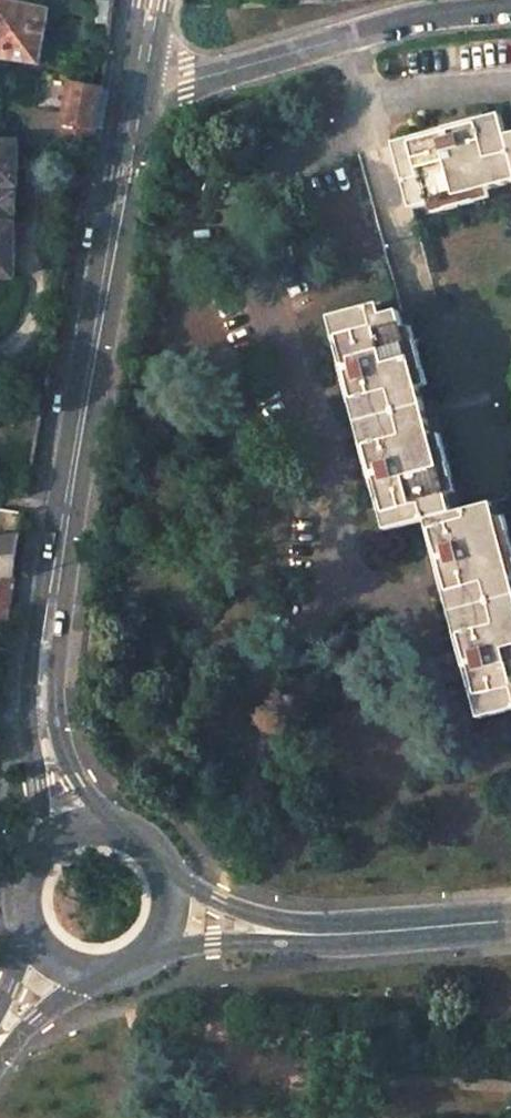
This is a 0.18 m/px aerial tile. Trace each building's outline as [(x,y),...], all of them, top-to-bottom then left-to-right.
[(32,65),(44,11),(0,2),(0,59),(32,65)] [(12,280),(13,227),(9,227),(10,187),(13,188),(14,159),(37,160),(85,168),(92,129),(99,89),(67,82),(56,144),(14,143),(14,147),(0,146),(0,280),(12,280)] [(393,143),(412,210),(510,182),(510,135),(507,136),(500,115),(393,143)] [(329,317),(358,424),(387,531),(426,520),(453,619),(467,674),(479,719),(510,710),(510,576),(491,503),(467,509),(453,513),(398,311),(382,315),(379,304),(329,317)] [(12,577),(19,537),(0,539),(0,577),(12,577)] [(7,604),(9,590),(12,577),(0,577),(0,605),(7,604)]
